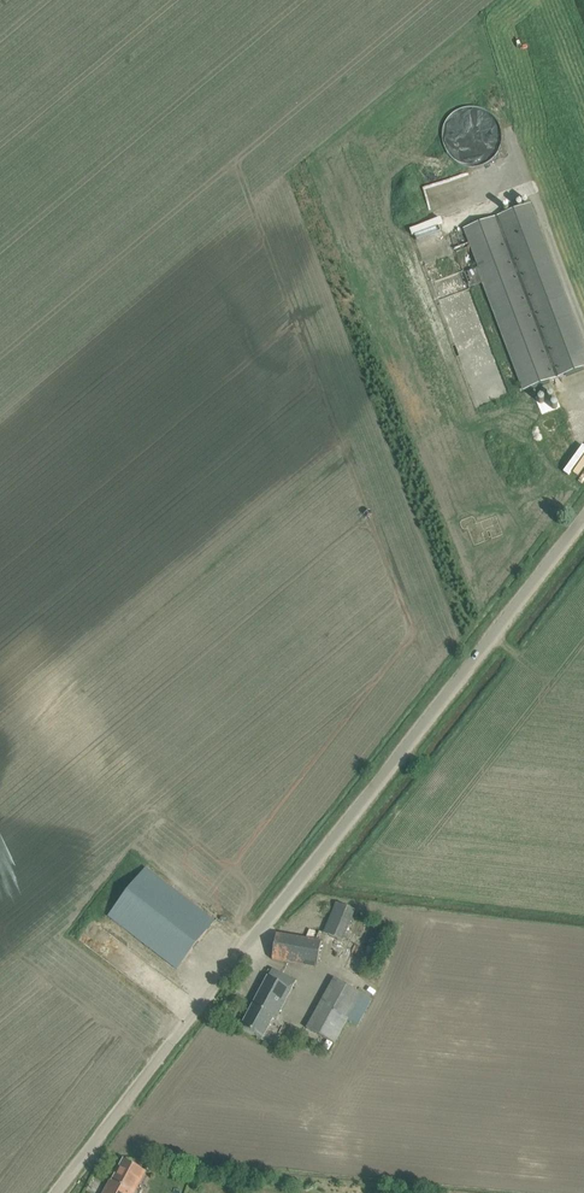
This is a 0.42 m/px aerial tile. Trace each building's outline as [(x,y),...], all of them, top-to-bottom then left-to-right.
[(469,243),(455,248),(470,289),(484,284),(524,391),(583,368),(583,349),(529,204),(463,229),(469,243)] [(177,969),(215,921),(205,914),(154,875),(146,868),(119,903),(109,917),(117,923),(168,962),(177,969)] [(342,941),(355,911),(336,903),(324,934),(342,941)] [(322,942),(316,941),(277,934),(272,960),(317,967),(322,942)] [(296,981),(283,975),(273,969),(268,978),(268,977),(241,1026),(262,1038),(274,1016),(276,1018),(296,981)] [(362,994),(334,978),(307,1028),(335,1044),(362,994)] [(138,1187),(136,1186),(144,1170),(124,1159),(112,1181),(111,1180),(104,1192),(135,1192),(138,1187)]
